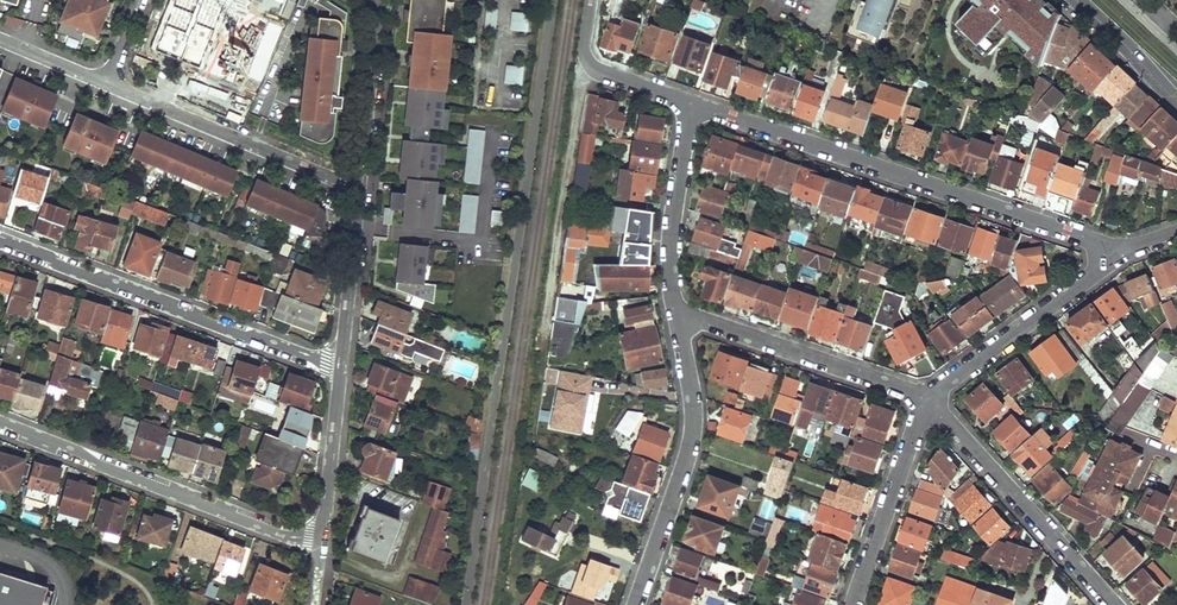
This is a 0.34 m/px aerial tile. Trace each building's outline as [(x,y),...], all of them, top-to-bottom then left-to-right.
[(69,4),(58,33),(80,41),(85,30),(95,34),(101,18),(105,19),(106,16),(109,8),(106,6),(108,1),(108,0),(71,0),(69,4)] [(191,13),(196,0),(183,0),(179,8),(191,13)] [(342,57),(333,56),(335,38),(344,39),(346,12),(328,0),(315,0),(329,9),(329,17),(318,16),(317,25),(316,38),(309,37),(308,48),(315,49),(310,95),(304,94),(303,105),(309,105),(308,117),(301,117),(300,134),(320,142),(326,143),(329,141),(330,140),(333,137),(334,134),(336,112),(327,111),(329,93),(338,94),(342,57)] [(414,43),(415,32),(435,34),(436,22),(443,23),(446,0),(410,0),(409,6),(418,6),(416,23),(408,22),(406,43),(414,43)] [(611,24),(621,27),(624,18),(630,0),(619,0),(611,24)] [(697,0),(692,0),(690,6),(702,11),(705,3),(697,0)] [(864,0),(860,0),(847,36),(851,37),(864,0)] [(851,37),(876,46),(880,37),(884,39),(890,23),(886,21),(892,3),(897,5),(899,0),(864,0),(851,37)] [(1044,0),(981,0),(991,10),(966,31),(993,54),(1010,37),(1051,71),(1071,25),(1044,0)] [(109,8),(106,16),(109,18),(114,4),(108,1),(106,6),(109,8)] [(169,31),(179,8),(168,2),(159,21),(162,22),(160,27),(169,31)] [(705,3),(702,11),(708,13),(711,6),(708,5),(705,3)] [(418,6),(409,6),(409,11),(404,10),(403,22),(408,22),(416,23),(418,6)] [(191,13),(179,8),(169,31),(178,36),(180,30),(183,31),(191,13)] [(496,11),(487,10),(486,28),(495,29),(496,11)] [(528,16),(513,14),(512,30),(526,31),(528,16)] [(4,27),(20,30),(22,20),(5,17),(4,27)] [(624,18),(621,27),(611,24),(603,46),(629,55),(638,30),(638,29),(639,29),(641,24),(624,18)] [(443,23),(436,22),(435,34),(442,35),(443,23)] [(669,60),(677,35),(649,25),(641,50),(669,60)] [(1075,60),(1091,43),(1071,25),(1062,50),(1075,60)] [(442,35),(435,34),(415,32),(414,43),(413,52),(421,53),(420,68),(411,67),(409,87),(435,89),(444,90),(445,79),(438,78),(439,67),(446,68),(447,58),(440,57),(441,45),(442,35)] [(782,50),(787,36),(778,34),(773,47),(782,50)] [(701,71),(709,45),(684,36),(676,62),(701,71)] [(333,56),(342,57),(342,50),(347,51),(348,40),(343,40),(344,39),(335,38),(333,56)] [(1096,87),(1115,66),(1091,43),(1075,60),(1066,70),(1091,93),(1096,87)] [(440,57),(447,58),(448,46),(441,45),(440,57)] [(308,48),(304,94),(310,95),(315,49),(308,48)] [(837,74),(843,55),(833,51),(825,76),(835,80),(837,74)] [(421,53),(413,52),(413,55),(408,55),(407,67),(411,67),(420,68),(421,53)] [(741,80),(745,67),(738,64),(739,61),(713,52),(703,80),(730,89),(734,78),(741,80)] [(763,63),(748,58),(745,67),(760,72),(763,63)] [(1115,105),(1135,84),(1115,66),(1096,87),(1115,105)] [(446,68),(439,67),(438,78),(445,79),(446,68)] [(757,95),(766,98),(773,77),(760,72),(745,67),(741,80),(737,92),(756,99),(757,95)] [(522,69),(508,68),(506,83),(521,84),(522,69)] [(897,119),(905,94),(889,88),(894,73),(886,70),(873,107),(872,110),(897,119)] [(807,87),(811,73),(807,71),(802,84),(803,85),(795,113),(815,120),(823,93),(807,87)] [(872,110),(873,107),(857,101),(855,108),(837,102),(843,83),(840,81),(842,76),(837,74),(835,80),(828,99),(831,100),(824,121),(863,135),(872,110)] [(793,112),(801,87),(775,78),(767,102),(793,112)] [(41,82),(34,79),(31,86),(27,95),(34,98),(38,89),(41,82)] [(27,95),(31,86),(17,80),(17,82),(12,80),(1,108),(43,126),(55,98),(51,96),(51,95),(38,89),(34,98),(27,95)] [(1130,116),(1148,96),(1135,84),(1115,105),(1087,134),(1094,137),(1120,110),(1128,118),(1130,116)] [(433,108),(435,89),(409,87),(406,125),(412,126),(429,128),(440,129),(442,109),(433,108)] [(1040,123),(1062,99),(1051,87),(1032,108),(1029,113),(1040,123)] [(442,109),(444,90),(435,89),(433,108),(442,109)] [(620,127),(624,110),(610,107),(611,101),(600,98),(600,95),(587,91),(581,131),(585,132),(586,129),(593,130),(596,120),(620,127)] [(327,111),(336,112),(337,107),(341,107),(342,97),(338,96),(338,94),(329,93),(327,111)] [(1141,126),(1160,107),(1148,96),(1130,116),(1141,126)] [(309,105),(303,105),(301,117),(308,117),(309,105)] [(921,156),(928,134),(914,128),(920,110),(906,105),(899,124),(905,126),(898,147),(921,156)] [(1074,112),(1076,110),(1071,106),(1054,124),(1058,129),(1074,112)] [(1140,128),(1165,150),(1176,136),(1176,123),(1160,107),(1141,126),(1140,128)] [(449,110),(442,109),(440,129),(447,130),(449,110)] [(1072,122),(1077,115),(1074,112),(1058,129),(1067,133),(1069,134),(1073,123),(1072,122)] [(1036,133),(1039,123),(1026,119),(1011,114),(1008,121),(1024,125),(1023,128),(1036,133)] [(95,133),(98,126),(101,118),(94,115),(92,122),(88,130),(95,133)] [(659,142),(662,118),(640,115),(638,127),(635,126),(634,138),(659,142)] [(88,130),(92,122),(78,116),(77,118),(73,116),(62,143),(104,161),(116,134),(98,126),(95,133),(88,130)] [(428,143),(429,128),(412,126),(410,141),(428,143)] [(622,138),(623,130),(613,127),(609,136),(619,137),(622,138)] [(468,129),(462,194),(477,196),(484,131),(468,129)] [(1063,144),(1067,133),(1058,129),(1057,129),(1053,141),(1063,144)] [(594,133),(585,132),(581,131),(579,144),(592,146),(594,133)] [(960,167),(968,143),(947,135),(948,132),(945,131),(936,160),(960,167)] [(146,163),(154,144),(149,142),(151,137),(139,132),(129,156),(146,163)] [(1121,148),(1125,144),(1113,134),(1106,142),(1121,148)] [(994,163),(1001,141),(994,139),(994,136),(991,135),(990,137),(992,138),(991,145),(971,138),(961,168),(973,172),(974,170),(981,172),(986,160),(994,163)] [(1165,150),(1161,154),(1169,160),(1176,153),(1176,155),(1176,136),(1165,150)] [(734,159),(738,146),(713,138),(704,166),(729,175),(734,159)] [(154,144),(146,163),(163,170),(171,152),(167,150),(169,145),(156,139),(154,144)] [(633,140),(630,139),(625,169),(628,169),(628,168),(655,172),(658,145),(633,141),(633,140)] [(408,179),(423,181),(425,163),(436,164),(438,144),(428,143),(410,141),(404,141),(400,179),(408,179)] [(1009,155),(1013,145),(1001,141),(994,163),(989,179),(1014,190),(1021,166),(999,159),(1001,153),(1009,155)] [(589,163),(592,146),(579,144),(576,161),(589,163)] [(1112,154),(1114,150),(1095,144),(1089,160),(1098,163),(1102,153),(1111,156),(1112,154)] [(163,170),(183,179),(191,160),(187,158),(189,153),(173,146),(171,152),(163,170)] [(768,170),(772,158),(738,146),(734,159),(736,160),(733,170),(752,176),(755,166),(768,170)] [(1057,164),(1059,156),(1036,149),(1022,191),(1045,199),(1048,189),(1057,164)] [(1152,164),(1161,154),(1156,150),(1145,162),(1152,164)] [(1140,173),(1141,160),(1125,155),(1124,159),(1112,154),(1111,156),(1103,180),(1116,184),(1120,172),(1138,179),(1140,173)] [(205,188),(214,170),(204,165),(206,161),(193,155),(191,160),(183,179),(205,188)] [(789,192),(798,167),(775,158),(766,183),(789,192)] [(1048,189),(1076,199),(1080,187),(1088,163),(1078,160),(1075,169),(1057,164),(1048,189)] [(1160,180),(1161,167),(1160,167),(1152,164),(1145,162),(1141,160),(1140,173),(1153,178),(1160,180)] [(433,193),(436,164),(425,163),(423,181),(422,192),(433,193)] [(1161,167),(1160,180),(1160,182),(1176,188),(1176,173),(1161,167)] [(818,203),(827,176),(802,168),(793,194),(818,203)] [(214,170),(205,188),(228,198),(238,174),(226,169),(223,174),(214,170)] [(653,186),(654,175),(621,170),(617,195),(641,199),(643,185),(653,186)] [(48,181),(20,172),(12,197),(40,205),(48,181)] [(589,192),(591,179),(574,176),(572,190),(589,192)] [(422,192),(423,181),(408,179),(406,194),(405,210),(403,226),(430,229),(431,225),(434,193),(433,193),(422,192)] [(832,213),(841,185),(828,180),(818,208),(832,213)] [(79,181),(75,193),(85,196),(86,191),(104,197),(107,191),(79,181)] [(308,232),(316,213),(310,211),(313,206),(289,196),(287,201),(268,193),(270,188),(257,182),(247,206),(308,232)] [(732,194),(734,186),(726,183),(723,191),(732,194)] [(848,213),(856,190),(841,185),(832,213),(846,217),(848,213)] [(875,226),(884,198),(870,193),(870,191),(857,186),(856,190),(848,213),(870,221),(866,236),(871,238),(875,226)] [(2,219),(12,191),(0,187),(0,218),(2,219)] [(721,215),(728,195),(705,187),(697,209),(724,219),(724,216),(721,215)] [(1091,216),(1099,193),(1080,187),(1076,199),(1073,210),(1091,216)] [(391,209),(405,210),(406,194),(390,192),(388,208),(388,209),(391,209)] [(442,194),(434,193),(431,225),(438,225),(442,194)] [(903,236),(912,208),(884,198),(875,226),(903,236)] [(753,214),(756,203),(749,200),(745,211),(753,214)] [(128,219),(133,204),(124,201),(118,215),(128,219)] [(141,215),(164,224),(168,214),(134,202),(133,204),(130,215),(140,218),(141,215)] [(458,232),(473,234),(476,203),(461,202),(458,232)] [(646,265),(648,212),(607,204),(603,230),(608,230),(623,232),(619,264),(646,265)] [(34,229),(58,237),(62,225),(64,226),(69,212),(58,208),(54,222),(49,220),(53,210),(42,206),(34,229)] [(308,232),(304,241),(322,248),(327,212),(318,208),(316,213),(308,232)] [(718,248),(725,226),(702,217),(703,214),(688,209),(687,217),(699,221),(693,240),(718,248)] [(935,243),(943,218),(916,209),(907,234),(935,243)] [(490,224),(507,226),(509,212),(491,210),(490,224)] [(89,243),(97,221),(98,218),(94,216),(93,220),(78,215),(74,227),(80,230),(74,246),(88,250),(89,243)] [(196,231),(198,226),(180,219),(177,227),(194,234),(196,231)] [(965,253),(973,228),(948,219),(940,244),(965,253)] [(97,221),(89,243),(108,249),(115,227),(97,221)] [(585,240),(587,227),(567,225),(558,281),(572,282),(577,251),(583,252),(585,240)] [(198,226),(196,231),(217,239),(219,234),(198,226)] [(606,242),(608,230),(603,230),(587,227),(585,240),(606,242)] [(993,260),(1000,236),(978,229),(970,253),(988,259),(993,260)] [(771,252),(775,239),(762,235),(747,230),(743,241),(740,250),(737,259),(736,263),(734,268),(738,270),(743,256),(747,257),(751,244),(771,252)] [(775,239),(777,235),(764,230),(762,235),(775,239)] [(785,240),(787,233),(781,231),(779,238),(785,240)] [(134,267),(155,277),(164,254),(168,245),(136,232),(125,260),(135,264),(134,267)] [(230,243),(231,239),(219,234),(217,239),(230,243)] [(1014,254),(1018,242),(1000,236),(993,260),(1000,263),(1000,267),(998,272),(1000,272),(1008,271),(1009,269),(1014,254)] [(704,257),(707,249),(689,242),(686,251),(704,257)] [(282,243),(279,254),(288,257),(292,246),(282,243)] [(244,251),(272,262),(274,256),(246,244),(244,251)] [(426,246),(401,244),(396,290),(434,304),(436,285),(423,284),(426,246)] [(800,260),(804,249),(796,247),(793,258),(800,260)] [(737,259),(740,250),(735,248),(734,251),(729,252),(728,256),(737,259)] [(1042,261),(1040,248),(1016,251),(1016,254),(1014,254),(1009,269),(1012,268),(1014,275),(1019,275),(1021,284),(1032,283),(1033,285),(1036,285),(1036,281),(1045,280),(1044,268),(1039,268),(1037,262),(1042,261)] [(827,272),(832,259),(827,257),(809,251),(804,249),(800,260),(793,281),(797,282),(803,264),(827,272)] [(736,263),(737,259),(728,256),(712,250),(710,256),(732,264),(733,262),(736,263)] [(832,259),(841,262),(843,256),(834,253),(832,259)] [(169,280),(186,287),(194,266),(164,254),(155,277),(155,279),(167,284),(169,280)] [(272,262),(269,271),(281,276),(285,267),(287,268),(290,261),(274,256),(272,262)] [(958,278),(963,262),(950,258),(943,280),(949,279),(958,278)] [(988,273),(993,260),(988,259),(985,268),(983,274),(988,273)] [(1176,284),(1176,268),(1174,261),(1153,269),(1160,290),(1176,284)] [(867,263),(864,270),(888,279),(891,271),(867,263)] [(645,289),(646,265),(619,264),(592,264),(597,289),(645,289)] [(721,302),(730,274),(706,266),(702,277),(708,280),(703,296),(721,302)] [(776,319),(785,294),(764,287),(769,269),(765,268),(760,286),(751,310),(776,319)] [(970,274),(971,271),(963,268),(960,275),(965,277),(966,273),(970,274)] [(208,269),(201,294),(207,296),(207,298),(226,305),(235,278),(208,269)] [(864,270),(860,269),(858,275),(886,285),(888,279),(864,270)] [(286,296),(316,307),(325,281),(295,270),(286,296)] [(994,316),(1025,293),(1009,270),(1008,271),(1000,272),(1006,280),(981,299),(987,307),(994,316)] [(11,296),(16,277),(0,272),(0,292),(11,296)] [(37,283),(16,277),(11,296),(7,310),(27,316),(37,283)] [(751,310),(760,286),(735,277),(725,304),(736,308),(738,305),(751,310)] [(1148,277),(1117,289),(1127,303),(1141,298),(1145,310),(1158,304),(1148,277)] [(951,282),(949,279),(943,280),(930,282),(925,283),(930,289),(933,294),(947,284),(950,283),(951,282)] [(247,283),(238,280),(231,303),(240,306),(240,307),(254,311),(261,287),(251,284),(252,281),(248,280),(247,283)] [(921,295),(930,289),(925,283),(918,283),(917,289),(921,295)] [(586,291),(584,302),(586,302),(590,302),(593,285),(586,284),(585,291),(586,291)] [(75,294),(53,287),(51,291),(46,290),(38,317),(65,325),(75,294)] [(286,296),(265,288),(260,304),(275,310),(273,315),(313,330),(321,309),(316,307),(286,296)] [(807,330),(818,300),(790,289),(780,320),(807,330)] [(1143,374),(1161,348),(1153,338),(1146,343),(1151,349),(1144,354),(1118,319),(1129,311),(1113,289),(1091,305),(1107,326),(1117,339),(1125,350),(1132,360),(1136,365),(1143,374)] [(895,329),(906,324),(900,311),(904,300),(903,297),(884,290),(873,323),(894,330),(895,329)] [(607,300),(607,294),(592,294),(590,302),(607,300)] [(652,326),(645,296),(625,298),(623,298),(625,308),(622,308),(622,310),(621,311),(625,331),(652,326)] [(552,320),(578,324),(584,310),(586,302),(584,302),(556,297),(552,320)] [(834,341),(846,306),(838,304),(836,312),(825,308),(827,300),(821,297),(807,336),(823,342),(824,338),(834,341)] [(83,300),(75,325),(83,327),(82,330),(85,331),(86,328),(102,332),(110,305),(88,298),(87,301),(83,300)] [(994,317),(994,316),(987,307),(984,308),(977,299),(962,309),(960,306),(948,314),(961,333),(964,331),(967,336),(994,317)] [(609,308),(608,300),(607,300),(590,302),(586,302),(584,310),(609,308)] [(861,350),(869,327),(862,324),(863,321),(859,320),(858,323),(849,320),(855,302),(849,300),(843,318),(845,318),(837,342),(861,350)] [(403,334),(411,314),(377,301),(373,312),(380,315),(377,323),(378,324),(403,334)] [(1082,343),(1107,326),(1091,305),(1067,322),(1082,343)] [(1165,314),(1168,321),(1172,332),(1176,325),(1176,317),(1174,310),(1165,314)] [(132,317),(110,311),(102,340),(123,347),(132,317)] [(943,354),(964,338),(950,319),(930,334),(943,354)] [(564,361),(578,324),(552,320),(546,358),(564,361)] [(900,366),(926,353),(910,321),(906,324),(895,329),(898,335),(889,340),(887,341),(900,366)] [(1161,348),(1172,332),(1168,321),(1151,336),(1153,338),(1161,348)] [(149,356),(150,353),(159,356),(168,329),(146,323),(145,326),(140,325),(133,347),(146,352),(145,355),(149,356)] [(403,334),(378,324),(372,342),(413,359),(416,352),(441,362),(446,350),(433,345),(425,342),(403,334)] [(660,360),(652,326),(625,331),(617,333),(625,367),(660,360)] [(898,335),(895,329),(894,330),(886,335),(889,340),(898,335)] [(1113,395),(1062,329),(1032,351),(1048,374),(1054,369),(1071,356),(1073,355),(1109,401),(1100,414),(1101,416),(1108,425),(1110,422),(1121,405),(1113,395)] [(190,362),(196,343),(169,334),(163,354),(190,362)] [(425,342),(433,345),(435,338),(428,336),(425,342)] [(64,338),(58,356),(70,359),(76,341),(64,338)] [(1120,354),(1125,350),(1117,339),(1112,343),(1120,354)] [(1176,355),(1176,345),(1169,340),(1164,347),(1176,356),(1176,355)] [(47,342),(46,352),(58,354),(59,344),(47,342)] [(217,349),(196,343),(190,362),(211,369),(217,349)] [(98,366),(113,370),(118,351),(103,347),(98,366)] [(1151,389),(1173,355),(1161,348),(1143,374),(1137,382),(1151,389)] [(1128,363),(1132,360),(1125,350),(1120,354),(1128,363)] [(740,387),(749,361),(721,351),(713,377),(740,387)] [(70,359),(58,356),(49,385),(69,392),(68,395),(72,396),(79,374),(90,378),(93,367),(70,359)] [(1075,363),(1071,356),(1054,369),(1059,376),(1075,363)] [(1012,395),(1035,379),(1019,358),(996,374),(1012,395)] [(221,377),(226,362),(220,360),(215,375),(221,377)] [(227,366),(218,393),(249,403),(253,392),(258,376),(260,369),(237,362),(235,368),(227,366)] [(765,396),(773,371),(750,363),(742,389),(765,396)] [(397,373),(376,365),(369,383),(373,384),(370,392),(376,394),(396,402),(398,394),(390,390),(397,373)] [(1137,382),(1143,374),(1136,365),(1121,388),(1119,387),(1113,395),(1121,405),(1137,382)] [(104,371),(93,367),(90,378),(79,374),(72,396),(86,401),(92,384),(99,386),(104,371)] [(665,383),(662,368),(641,372),(645,387),(665,383)] [(0,370),(0,398),(1,396),(13,400),(19,380),(20,376),(0,370)] [(26,372),(22,371),(20,376),(19,380),(21,381),(13,406),(16,407),(14,411),(21,413),(22,410),(23,410),(25,406),(39,410),(46,388),(23,381),(26,372)] [(589,377),(560,371),(549,427),(578,433),(580,424),(576,423),(584,385),(588,385),(589,377)] [(281,386),(277,398),(308,409),(316,387),(312,386),(313,383),(290,375),(285,388),(281,386)] [(136,384),(151,389),(153,381),(139,376),(136,384)] [(268,379),(258,376),(253,392),(263,395),(268,379)] [(782,419),(795,424),(802,404),(805,397),(797,394),(801,383),(787,378),(773,419),(781,422),(782,419)] [(1125,428),(1151,390),(1151,389),(1137,382),(1121,405),(1110,422),(1125,428)] [(825,414),(834,391),(812,383),(804,404),(802,404),(795,424),(806,428),(810,417),(807,416),(810,408),(825,414)] [(985,420),(1002,405),(982,384),(965,399),(985,420)] [(580,424),(588,385),(584,385),(576,423),(580,424)] [(179,400),(186,402),(190,391),(182,389),(179,399),(179,400)] [(157,391),(154,403),(175,411),(179,400),(179,399),(157,391)] [(249,403),(242,426),(255,430),(266,396),(263,395),(253,392),(249,403)] [(853,427),(863,398),(847,393),(846,396),(837,392),(828,418),(853,427)] [(735,405),(737,396),(729,393),(726,402),(735,405)] [(396,402),(376,394),(365,423),(385,431),(393,412),(395,413),(399,403),(396,402)] [(1172,415),(1169,422),(1161,441),(1176,448),(1176,403),(1163,396),(1157,409),(1170,414),(1172,415)] [(1015,410),(1019,406),(1014,400),(1009,403),(1015,410)] [(884,442),(894,412),(872,404),(865,421),(858,418),(852,435),(878,444),(880,440),(884,442)] [(743,441),(752,418),(728,409),(719,433),(743,441)] [(549,412),(540,410),(539,420),(548,422),(549,412)] [(641,415),(643,413),(630,411),(618,429),(628,435),(641,415)] [(657,460),(666,434),(644,424),(646,417),(641,415),(628,435),(638,440),(633,451),(657,460)] [(131,450),(141,422),(124,416),(121,427),(124,428),(118,446),(131,450)] [(1013,451),(1030,435),(1012,416),(995,432),(1013,451)] [(478,432),(481,421),(467,418),(464,429),(478,432)] [(1055,453),(1057,455),(1089,427),(1084,421),(1059,442),(1061,445),(1055,449),(1055,453)] [(141,422),(131,450),(131,452),(145,457),(146,454),(159,459),(169,431),(141,422)] [(1108,425),(1105,429),(1120,435),(1125,428),(1110,422),(1108,425)] [(255,430),(242,426),(236,444),(246,448),(249,438),(254,440),(257,431),(255,430)] [(290,428),(285,441),(303,447),(308,434),(290,428)] [(1046,450),(1054,443),(1041,428),(1012,453),(1028,471),(1022,476),(1025,479),(1052,456),(1046,450)] [(261,471),(288,481),(291,473),(293,474),(303,447),(285,441),(267,435),(257,461),(264,463),(261,471)] [(430,444),(412,437),(408,446),(426,453),(430,444)] [(479,450),(480,437),(470,437),(470,450),(479,450)] [(873,473),(882,448),(855,438),(853,442),(856,445),(856,447),(850,465),(873,473)] [(201,447),(177,439),(169,465),(193,474),(201,447)] [(1121,444),(1110,439),(1078,503),(1109,518),(1116,506),(1116,505),(1114,504),(1116,499),(1118,500),(1119,499),(1123,491),(1119,489),(1112,486),(1115,479),(1122,483),(1126,485),(1142,454),(1130,449),(1129,448),(1128,451),(1122,448),(1123,445),(1121,444)] [(1122,441),(1121,444),(1123,445),(1122,448),(1128,451),(1129,448),(1130,449),(1131,446),(1122,441)] [(202,445),(201,447),(193,474),(216,481),(225,452),(202,445)] [(384,480),(394,455),(370,445),(366,445),(363,447),(362,449),(361,452),(364,458),(360,471),(384,480)] [(850,465),(856,447),(851,445),(844,462),(850,465)] [(786,450),(773,446),(770,452),(784,457),(786,450)] [(1080,476),(1093,451),(1086,448),(1072,472),(1080,476)] [(784,458),(795,461),(797,453),(787,449),(786,450),(784,457),(784,458)] [(948,488),(958,471),(939,450),(925,468),(920,479),(922,479),(918,489),(941,497),(947,499),(950,497),(954,493),(948,488)] [(15,492),(25,460),(0,453),(0,487),(15,492)] [(552,466),(556,458),(547,454),(543,462),(546,463),(552,466)] [(655,480),(660,465),(632,455),(622,483),(649,493),(653,480),(655,480)] [(768,484),(769,485),(766,494),(781,500),(784,490),(795,461),(784,458),(778,456),(774,466),(768,484)] [(543,472),(546,463),(543,462),(532,457),(531,467),(543,472)] [(47,465),(36,462),(28,486),(25,485),(22,495),(47,502),(50,493),(54,494),(61,473),(46,468),(47,465)] [(1054,504),(1071,488),(1062,478),(1064,475),(1061,473),(1059,475),(1048,463),(1031,478),(1054,504)] [(521,485),(537,493),(545,477),(529,470),(521,485)] [(288,481),(261,471),(260,472),(257,471),(253,482),(270,488),(288,481)] [(729,517),(739,488),(709,477),(701,499),(703,500),(700,506),(729,517)] [(756,491),(759,482),(743,477),(740,486),(756,491)] [(1112,486),(1119,489),(1122,483),(1115,479),(1112,486)] [(638,521),(649,493),(622,483),(611,480),(609,488),(604,491),(606,496),(603,504),(617,510),(616,513),(638,521)] [(858,514),(868,489),(844,480),(838,494),(827,491),(823,501),(858,514)] [(971,521),(990,504),(967,480),(954,493),(950,497),(971,521)] [(1170,496),(1154,489),(1154,490),(1147,486),(1135,510),(1142,514),(1141,516),(1157,523),(1164,511),(1176,516),(1176,480),(1170,496)] [(94,489),(68,481),(55,520),(77,527),(79,518),(85,520),(94,489)] [(434,507),(438,508),(446,486),(431,481),(423,503),(434,507)] [(933,520),(941,497),(918,489),(918,488),(910,512),(933,520)] [(128,503),(103,495),(93,528),(106,532),(104,540),(118,544),(120,536),(118,535),(128,503)] [(1107,528),(1112,519),(1109,518),(1078,503),(1068,497),(1058,506),(1062,509),(1062,510),(1088,523),(1085,530),(1087,533),(1093,537),(1096,535),(1101,525),(1107,528)] [(603,504),(601,508),(616,513),(617,510),(603,504)] [(438,508),(434,507),(412,561),(444,574),(451,550),(443,547),(446,539),(445,538),(448,530),(446,529),(452,513),(438,508)] [(354,540),(350,551),(382,563),(398,521),(366,508),(363,517),(361,517),(352,539),(354,540)] [(990,544),(1009,527),(992,508),(974,525),(990,544)] [(849,543),(857,518),(832,509),(823,534),(849,543)] [(553,555),(575,515),(568,511),(565,516),(564,516),(551,538),(527,526),(521,540),(553,555)] [(171,520),(149,513),(148,516),(145,515),(138,539),(164,546),(171,520)] [(715,554),(725,527),(696,516),(686,544),(715,554)] [(38,533),(46,536),(52,520),(44,518),(38,533)] [(767,539),(772,524),(757,519),(755,518),(750,533),(767,539)] [(765,545),(770,547),(777,524),(783,526),(784,521),(775,518),(772,524),(767,539),(765,545)] [(923,549),(931,526),(908,518),(900,541),(923,549)] [(1170,547),(1176,532),(1159,523),(1152,538),(1170,547)] [(1128,539),(1137,531),(1130,528),(1123,534),(1124,536),(1105,553),(1113,562),(1111,564),(1121,577),(1144,557),(1128,539)] [(200,556),(216,562),(223,542),(224,540),(191,529),(183,553),(200,558),(200,556)] [(1107,548),(1117,539),(1110,532),(1100,542),(1107,548)] [(839,572),(849,543),(823,534),(820,533),(809,561),(839,572)] [(246,550),(223,542),(216,562),(214,567),(237,575),(246,550)] [(1023,572),(1031,550),(1007,542),(999,564),(1023,572)] [(761,558),(756,573),(762,575),(771,547),(770,547),(765,545),(761,558)] [(910,577),(919,553),(898,546),(890,569),(910,577)] [(698,576),(704,557),(683,549),(677,564),(679,565),(678,571),(679,572),(678,577),(719,592),(721,585),(698,576)] [(959,564),(962,555),(945,549),(942,557),(959,564)] [(1035,551),(1031,550),(1023,572),(1026,574),(1035,551)] [(830,596),(839,572),(809,561),(802,559),(792,586),(805,591),(807,587),(830,596)] [(176,563),(167,560),(161,579),(177,585),(181,574),(175,566),(176,563)] [(1151,563),(1126,584),(1144,604),(1169,583),(1151,563)] [(288,576),(260,565),(250,590),(278,601),(288,576)] [(1021,587),(1024,580),(996,570),(993,577),(1021,587)] [(46,587),(0,573),(0,604),(40,604),(46,587)] [(399,594),(427,604),(434,586),(407,575),(399,594)] [(923,588),(926,580),(913,575),(910,584),(923,588)] [(214,577),(212,576),(205,596),(213,599),(216,590),(210,588),(214,577)] [(1012,600),(946,577),(936,604),(1011,604),(1012,600)] [(698,587),(674,578),(666,603),(671,604),(691,604),(692,603),(699,604),(701,598),(694,595),(698,587)] [(915,587),(890,578),(880,604),(909,604),(915,587)] [(1067,594),(1053,579),(1050,587),(1043,604),(1061,604),(1067,594)] [(748,595),(752,582),(746,580),(742,593),(748,595)] [(543,584),(538,583),(523,604),(531,604),(543,584)] [(382,599),(360,591),(356,602),(354,602),(353,604),(380,604),(382,599)] [(827,601),(801,591),(796,604),(825,604),(827,601)] [(569,593),(568,597),(589,604),(605,604),(569,593)]
